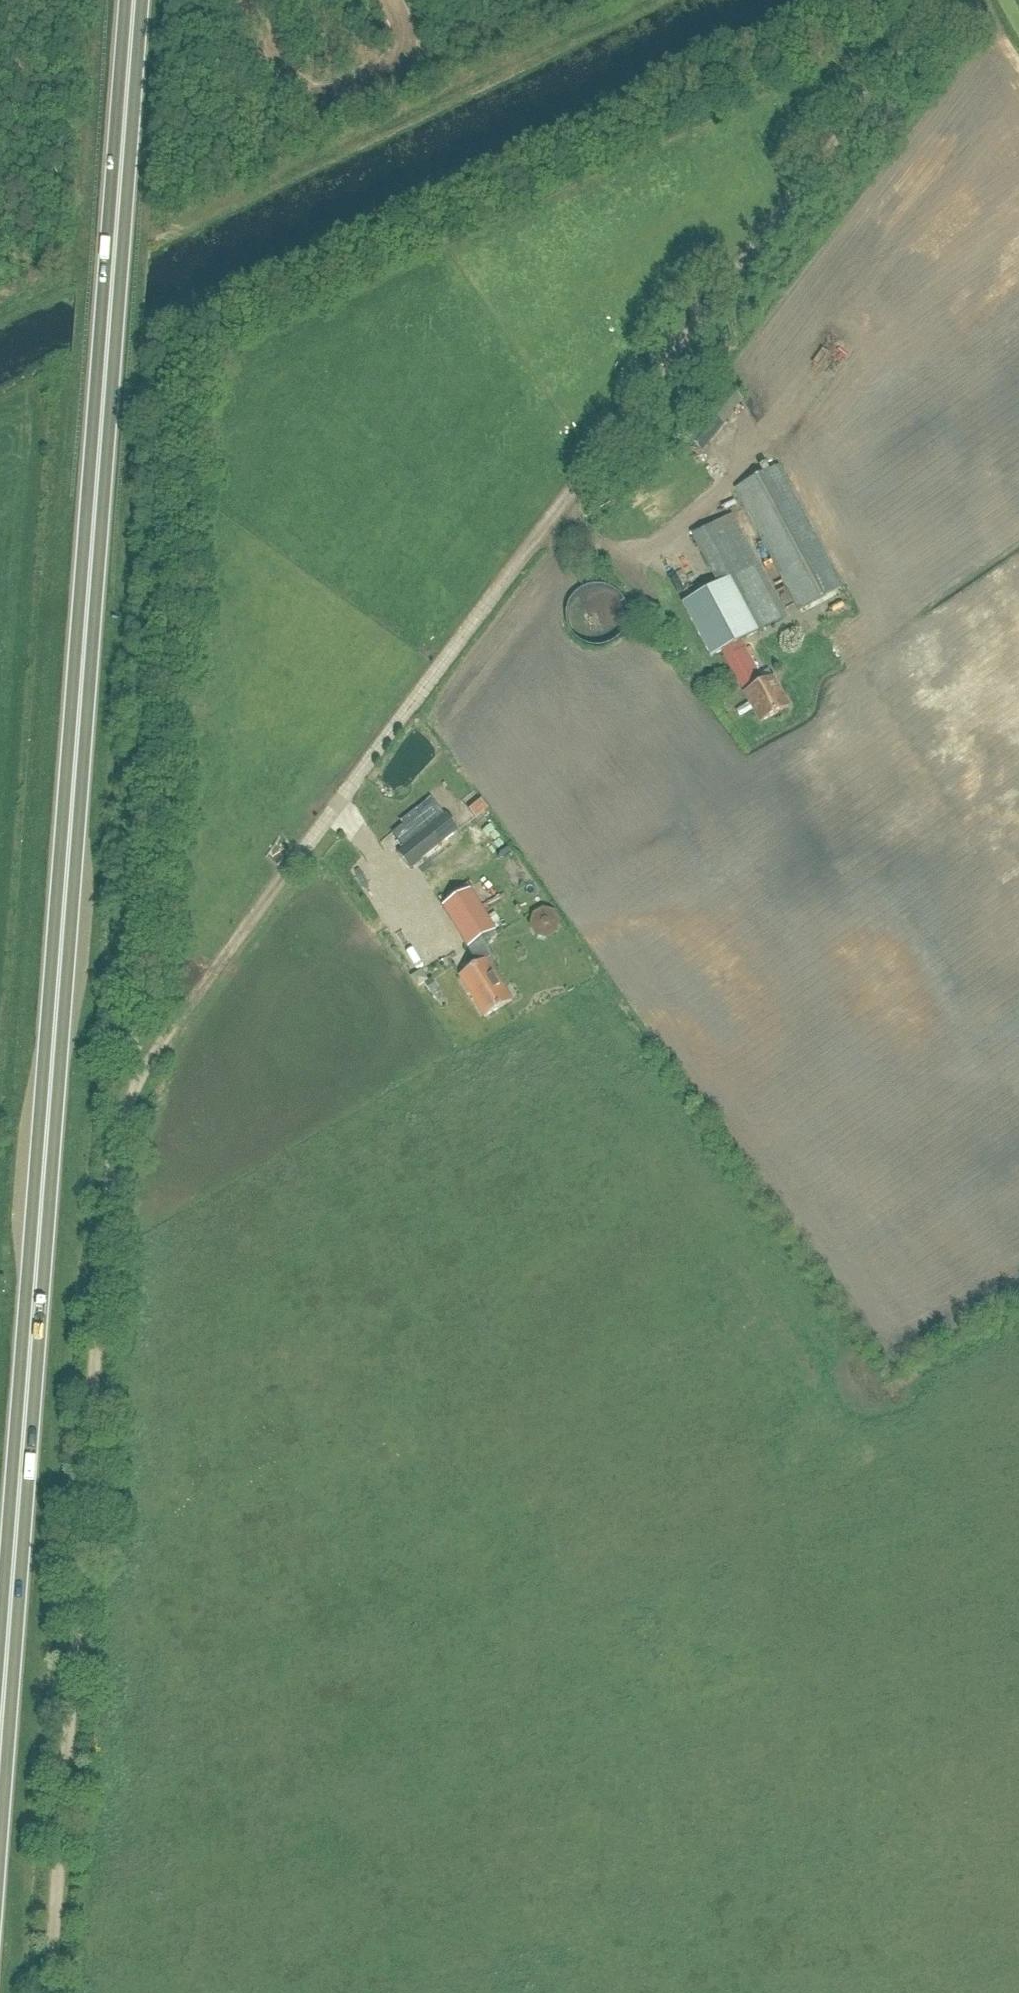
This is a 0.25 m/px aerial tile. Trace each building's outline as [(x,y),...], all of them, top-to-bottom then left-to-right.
[(704,435),(699,439),(704,444),(743,408),(730,393),(695,425),(704,435)] [(843,587),(779,466),(735,490),(799,611),(843,587)] [(787,618),(732,516),(693,537),(719,586),(683,605),(711,658),(723,652),(761,724),(789,709),(770,672),(761,677),(742,641),(787,618)] [(567,618),(569,629),(575,637),(583,644),(593,647),(603,647),(612,644),(620,637),(626,629),(628,618),(627,608),(623,599),(615,591),(605,587),(594,586),(583,589),(574,597),(568,606),(567,618)] [(427,830),(398,853),(410,869),(439,846),(427,830)] [(485,1018),(512,1001),(487,960),(460,977),(485,1018)]
